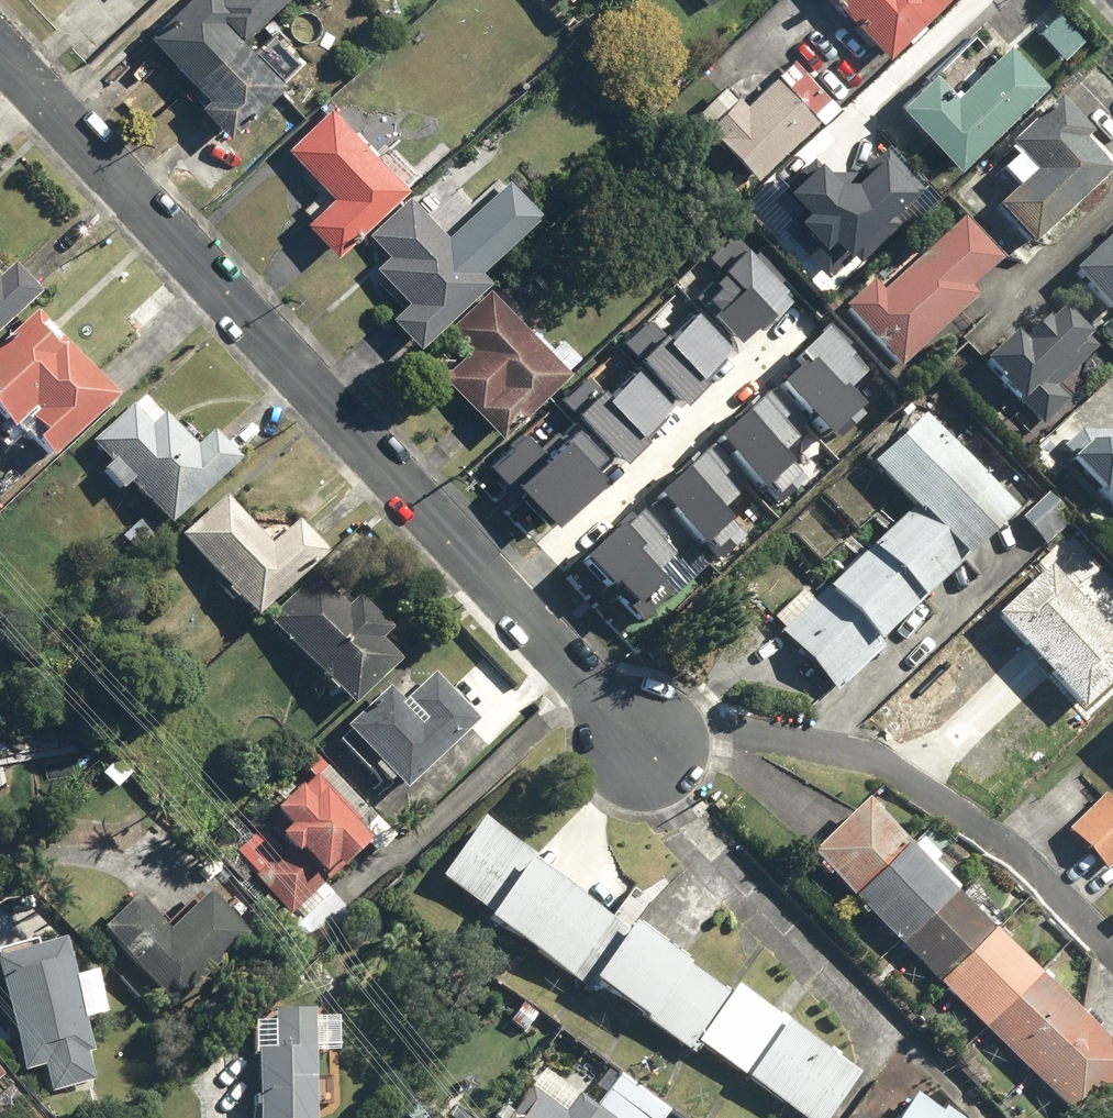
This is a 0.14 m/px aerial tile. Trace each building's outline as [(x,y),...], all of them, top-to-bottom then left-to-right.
[(265,62),(277,51),(256,28),(286,0),(185,0),(142,40),(166,66),(173,60),(200,88),(193,94),(229,134),(285,83),(265,62)] [(888,53),(943,0),(836,0),(888,53)] [(963,168),(1050,86),(1014,48),(962,96),(942,74),(906,108),(931,134),(963,168)] [(1102,68),(1066,100),(1061,95),(1007,142),(1017,154),(996,171),(1012,189),(997,203),(1032,243),(1112,172),(1112,80),(1102,68)] [(747,102),(727,81),(698,108),(760,175),(820,120),(777,74),(747,102)] [(406,191),(400,185),(416,171),(394,145),(378,159),(332,106),(287,146),(329,193),(300,219),(333,256),(406,191)] [(791,236),(840,285),(931,194),(890,153),(852,190),(827,165),(796,195),(814,213),(791,236)] [(397,321),(422,347),(492,282),(483,272),(543,216),(511,183),(451,239),(413,199),(374,236),(394,257),(381,269),(414,305),(397,321)] [(876,275),(845,302),(901,365),(1018,262),(972,210),(885,286),(876,275)] [(1075,266),(1112,311),(1112,233),(1075,266)] [(755,257),(736,236),(712,258),(728,275),(721,282),(726,287),(709,303),(745,342),(793,298),(780,284),(786,279),(761,252),(755,257)] [(42,293),(14,262),(5,271),(0,265),(0,332),(42,293)] [(442,380),(502,441),(584,359),(567,341),(556,351),(540,335),(537,338),(496,297),(464,330),(478,344),(442,380)] [(1015,329),(982,359),(1042,426),(1069,401),(1057,387),(1100,348),(1090,337),(1094,334),(1067,304),(1052,318),(1046,312),(1036,321),(1051,338),(1027,344),(1015,329)] [(37,307),(0,342),(0,443),(6,450),(22,436),(47,463),(119,395),(37,307)] [(652,319),(625,344),(683,406),(715,377),(711,372),(735,351),(701,314),(672,341),(652,319)] [(871,367),(833,325),(781,372),(836,432),(869,402),(852,384),(871,367)] [(593,377),(566,401),(624,464),(656,434),(652,430),(675,408),(642,372),(613,398),(593,377)] [(792,413),(773,392),(727,434),(784,497),(810,474),(787,449),(801,436),(785,419),(792,413)] [(194,444),(150,393),(95,441),(170,526),(245,459),(215,425),(194,444)] [(1018,509),(923,413),(897,438),(888,429),(863,454),(910,502),(813,598),(803,589),(771,621),(837,688),(1018,509)] [(1063,449),(1112,507),(1112,429),(1086,429),(1063,449)] [(606,461),(581,433),(553,459),(531,435),(495,467),(518,492),(524,487),(561,528),(611,482),(598,468),(606,461)] [(730,470),(711,449),(665,491),(724,555),(749,532),(726,506),(739,493),(724,476),(730,470)] [(273,543),(226,493),(182,534),(259,616),(329,550),(299,518),(273,543)] [(670,530),(648,507),(590,559),(614,585),(620,579),(641,601),(685,560),(663,536),(670,530)] [(997,614),(1083,706),(1112,678),(1112,625),(1053,561),(997,614)] [(356,600),(324,566),(267,619),(349,706),(401,656),(383,637),(394,627),(363,594),(356,600)] [(476,720),(428,671),(399,699),(387,686),(346,725),(406,787),(476,720)] [(289,824),(280,832),(297,852),(301,849),(325,876),(372,834),(315,771),(273,808),(289,824)] [(1105,788),(1065,825),(1107,870),(1112,865),(1112,797),(1105,788)] [(810,851),(1077,1117),(1079,1117),(1112,1084),(1112,1042),(865,796),(810,851)] [(483,813),(440,874),(493,911),(488,920),(601,999),(605,993),(696,1057),(705,1045),(809,1117),(829,1117),(862,1072),(737,984),(733,990),(635,921),(631,926),(538,860),(542,855),(483,813)] [(134,895),(101,929),(179,1006),(251,932),(208,889),(169,929),(134,895)] [(68,938),(0,954),(0,978),(22,1071),(44,1066),(49,1090),(96,1080),(90,1050),(93,1049),(68,938)] [(270,1010),(272,1046),(254,1047),(257,1117),(317,1117),(312,1008),(270,1010)] [(617,1075),(594,1110),(537,1074),(509,1117),(665,1117),(671,1109),(617,1075)] [(9,1085),(0,1093),(0,1117),(40,1117),(9,1085)] [(913,1090),(896,1117),(958,1117),(913,1090)]
